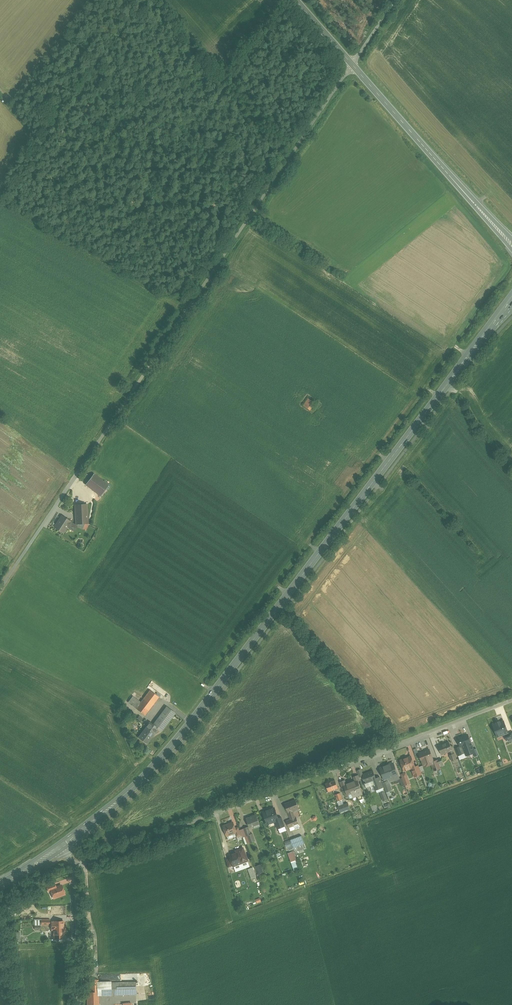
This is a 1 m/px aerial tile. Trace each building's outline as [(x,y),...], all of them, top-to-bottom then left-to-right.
[(467,403),(460,395),(456,399),(463,407),(467,403)] [(308,399),(304,406),(310,410),(314,402),(308,399)] [(109,484),(94,474),(86,484),(101,495),(109,484)] [(87,504),(75,505),(76,514),(88,514),(87,504)] [(88,514),(76,514),(76,524),(79,524),(88,523),(88,514)] [(75,525),(62,516),(55,527),(64,533),(68,527),(74,531),(79,524),(76,524),(75,525)] [(150,690),(141,702),(133,696),(128,702),(136,708),(136,709),(145,715),(159,697),(150,690)] [(167,707),(153,725),(158,729),(161,732),(175,713),(167,707)] [(504,721),(500,723),(500,722),(499,722),(497,723),(497,724),(493,725),(498,738),(504,735),(508,734),(508,733),(504,721)] [(150,723),(143,732),(139,738),(147,744),(146,743),(151,737),(152,737),(155,733),(154,733),(158,729),(153,725),(150,723)] [(508,733),(508,734),(504,735),(506,741),(509,739),(511,738),(511,732),(508,733)] [(468,734),(463,736),(463,737),(458,739),(460,746),(461,747),(463,746),(471,743),(468,734)] [(449,742),(438,746),(442,755),(450,751),(451,755),(454,754),(449,742)] [(471,743),(463,746),(466,753),(467,756),(473,753),(474,753),(473,750),(471,743)] [(460,746),(455,748),(460,760),(464,758),(463,754),(466,753),(463,746),(461,747),(460,746)] [(432,758),(429,750),(424,752),(419,754),(422,762),(422,761),(424,766),(431,763),(434,762),(434,761),(432,758)] [(419,766),(415,767),(411,757),(401,760),(404,769),(411,766),(415,777),(422,775),(419,766)] [(438,760),(434,761),(434,762),(431,763),(434,771),(441,768),(440,764),(438,760)] [(385,766),(380,768),(385,780),(387,779),(388,781),(389,782),(399,778),(393,763),(389,765),(389,764),(385,766)] [(373,771),(363,775),(363,776),(366,783),(365,783),(366,787),(371,786),(372,791),(383,787),(380,782),(380,781),(377,782),(376,779),(373,771)] [(406,773),(401,775),(405,785),(410,783),(406,773)] [(338,788),(335,780),(326,784),(329,792),(338,788)] [(347,784),(344,785),(346,789),(348,795),(352,794),(354,797),(362,794),(358,782),(357,780),(355,781),(347,784)] [(388,781),(383,783),(386,792),(392,789),(389,782),(388,781)] [(296,800),(285,804),(288,813),(291,820),(295,818),(293,811),(299,809),(296,800)] [(347,803),(339,806),(341,812),(350,809),(347,803)] [(275,808),(271,809),(270,809),(269,810),(268,810),(264,812),(267,820),(265,821),(267,825),(275,822),(279,820),(279,819),(275,808)] [(256,815),(247,819),(250,828),(260,824),(256,815)] [(282,817),(279,819),(279,820),(275,822),(278,828),(285,826),(282,817)] [(291,820),(287,821),(289,828),(299,824),(296,818),(295,818),(291,820)] [(233,823),(224,826),(227,836),(235,833),(237,832),(235,828),(233,823)] [(302,836),(291,840),(294,848),(305,844),(302,836)] [(291,840),(286,842),(288,848),(289,850),(294,849),(294,848),(291,840)] [(241,846),(230,850),(234,862),(235,863),(237,862),(246,859),(241,846)] [(294,852),(288,853),(291,862),(297,860),(294,852)] [(235,863),(234,862),(228,864),(230,873),(239,870),(237,862),(235,863)] [(55,883),(47,886),(49,892),(51,891),(51,889),(57,887),(55,883)] [(57,887),(51,889),(51,891),(53,895),(54,894),(56,898),(65,894),(65,893),(65,892),(65,891),(64,890),(62,885),(57,887)] [(63,917),(63,905),(54,905),(54,917),(63,917)] [(63,929),(50,929),(50,933),(53,933),(53,941),(64,941),(64,936),(63,936),(63,929)] [(90,980),(90,992),(87,992),(87,1004),(99,1004),(99,995),(99,983),(98,980),(90,980)] [(136,982),(111,983),(111,995),(136,995),(136,982)] [(111,983),(99,983),(99,995),(111,995),(111,983)]
